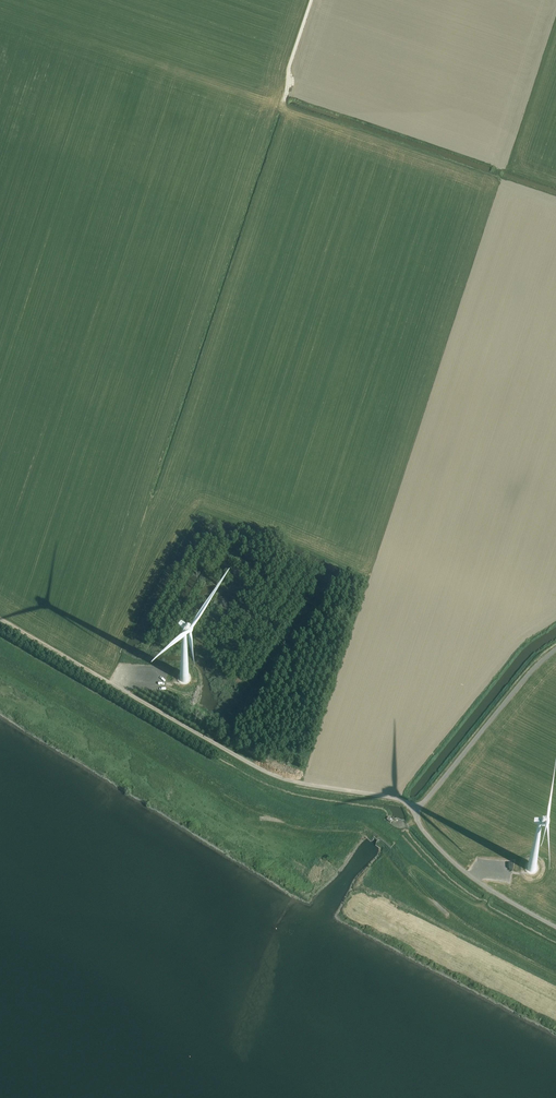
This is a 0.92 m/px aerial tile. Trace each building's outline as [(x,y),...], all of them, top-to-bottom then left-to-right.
[(177,679),(178,682),(180,684),(182,685),(185,685),(188,684),(190,682),(191,680),(191,677),(190,674),(188,672),(186,671),(183,671),(181,672),(179,674),(177,676),(177,679)] [(535,874),(537,872),(538,870),(538,867),(537,865),(535,863),(532,862),(530,862),(527,863),(526,865),(525,867),(525,870),(526,872),(528,874),(530,875),(533,875),(535,874)]
